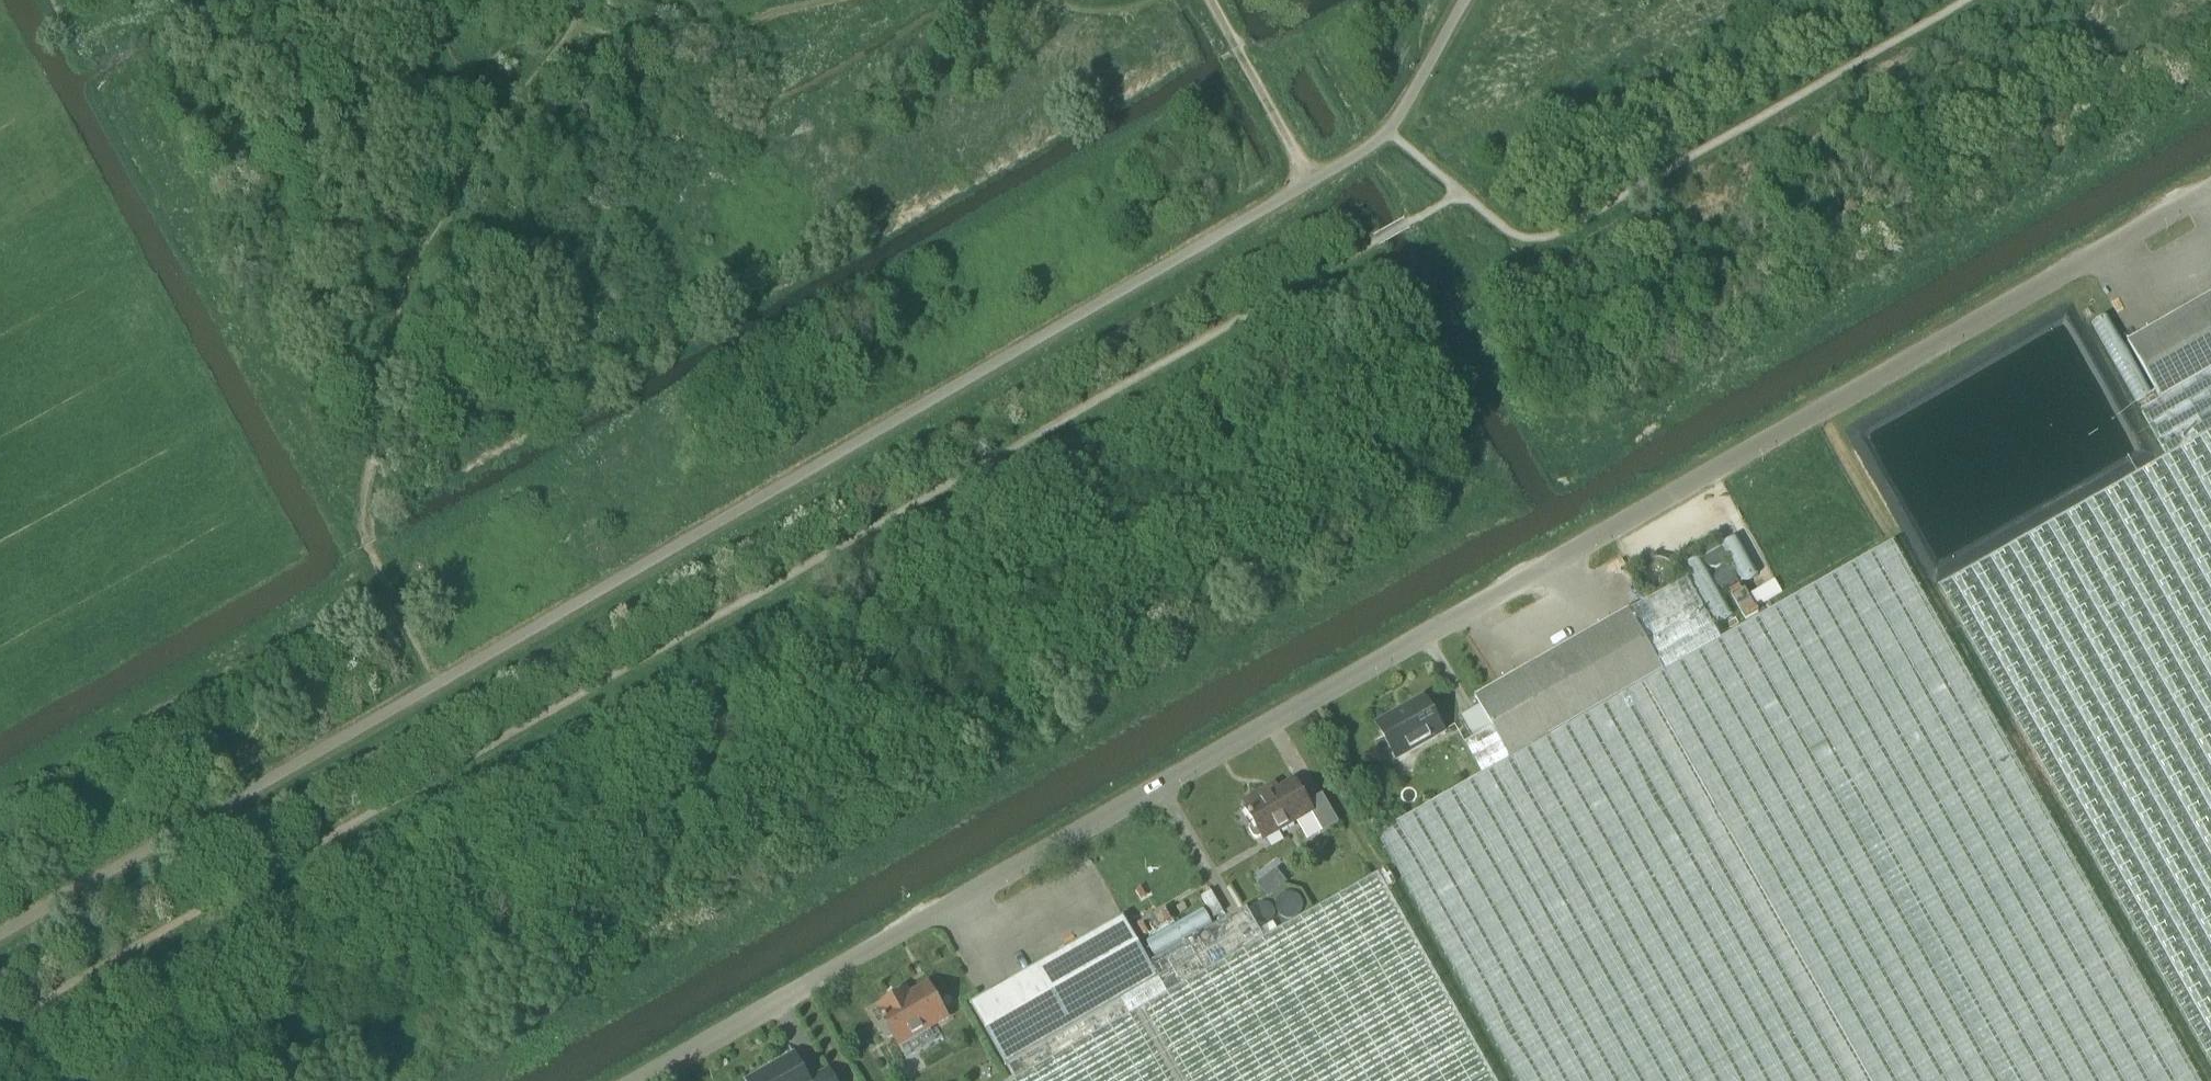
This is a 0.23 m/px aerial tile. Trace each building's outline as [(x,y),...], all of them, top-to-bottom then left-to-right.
[(2127,342),(2160,399),(2141,410),(2167,456),(1938,586),(2210,1066),(2210,294),(2127,342)] [(1517,1080),(2200,1080),(1893,541),(1721,639),(1686,578),(1629,610),(1475,697),(1493,728),(1464,744),(1482,775),(1377,834),(1517,1080)] [(1746,619),(1759,612),(1742,583),(1729,590),(1746,619)] [(1424,696),(1376,723),(1397,759),(1444,732),(1424,696)] [(1323,794),(1308,802),(1295,779),(1267,795),(1264,790),(1244,801),(1247,806),(1245,807),(1255,823),(1251,826),(1249,829),(1254,837),(1258,839),(1262,836),(1264,840),(1312,812),(1323,831),(1339,822),(1323,794)] [(1275,867),(1257,882),(1268,895),(1286,881),(1275,867)] [(1150,963),(1123,916),(970,1003),(1014,1080),(1013,1080),(1496,1080),(1378,874),(1264,938),(1246,908),(1150,963)] [(1211,891),(1201,897),(1213,917),(1223,911),(1211,891)] [(1187,909),(1183,902),(1176,906),(1180,913),(1187,909)] [(1165,908),(1137,924),(1144,936),(1173,920),(1165,908)] [(885,1020),(880,1023),(888,1038),(893,1035),(898,1044),(947,1016),(929,984),(912,993),(909,988),(898,994),(880,1005),(883,1010),(880,1011),(885,1020)] [(747,1080),(836,1080),(828,1067),(809,1078),(794,1052),(747,1080)]
